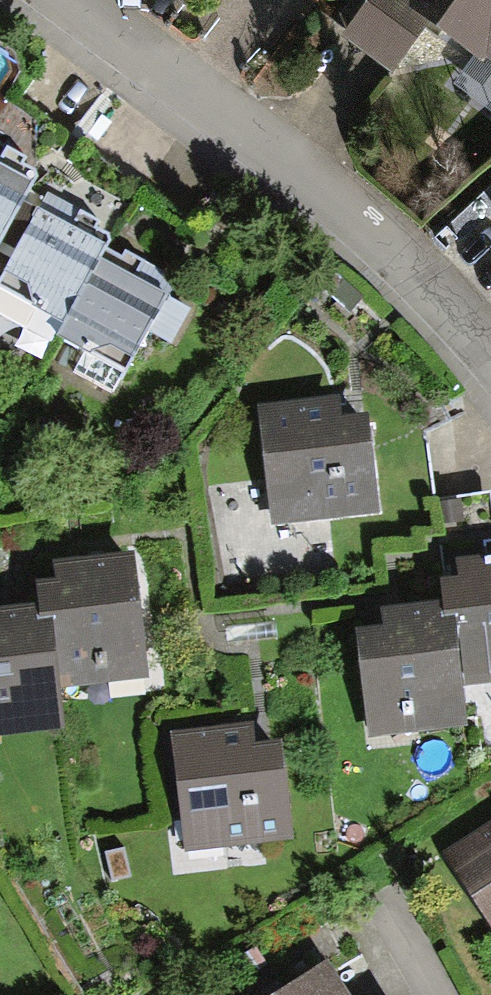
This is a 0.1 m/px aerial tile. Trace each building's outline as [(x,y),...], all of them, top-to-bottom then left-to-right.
[(339,36),(390,71),(429,15),(490,57),(490,0),(364,0),(339,36)] [(27,188),(34,173),(32,167),(22,163),(26,154),(0,141),(0,248),(6,251),(37,193),(27,188)] [(37,193),(6,251),(0,263),(0,288),(60,321),(102,245),(106,238),(106,233),(104,230),(93,224),(96,218),(45,189),(42,196),(37,193)] [(118,254),(102,245),(60,321),(54,332),(81,349),(70,368),(110,393),(144,331),(168,343),(185,306),(164,295),(170,284),(171,279),(169,275),(168,273),(121,248),(118,254)] [(376,503),(367,420),(336,424),(333,402),(258,411),(270,515),(376,503)] [(442,599),(454,684),(490,679),(490,549),(451,554),(454,576),(440,578),(442,599)] [(35,579),(37,603),(39,617),(53,616),(61,686),(147,677),(133,552),(54,560),(56,576),(35,579)] [(454,684),(442,599),(377,608),(380,630),(356,633),(369,732),(458,720),(454,684)] [(64,723),(61,686),(53,616),(39,617),(37,603),(0,607),(0,730),(64,723)] [(243,721),(168,732),(185,846),(288,831),(275,743),(247,747),(243,721)] [(448,853),(490,917),(490,824),(448,853)] [(322,953),(259,994),(350,994),(322,953)]
